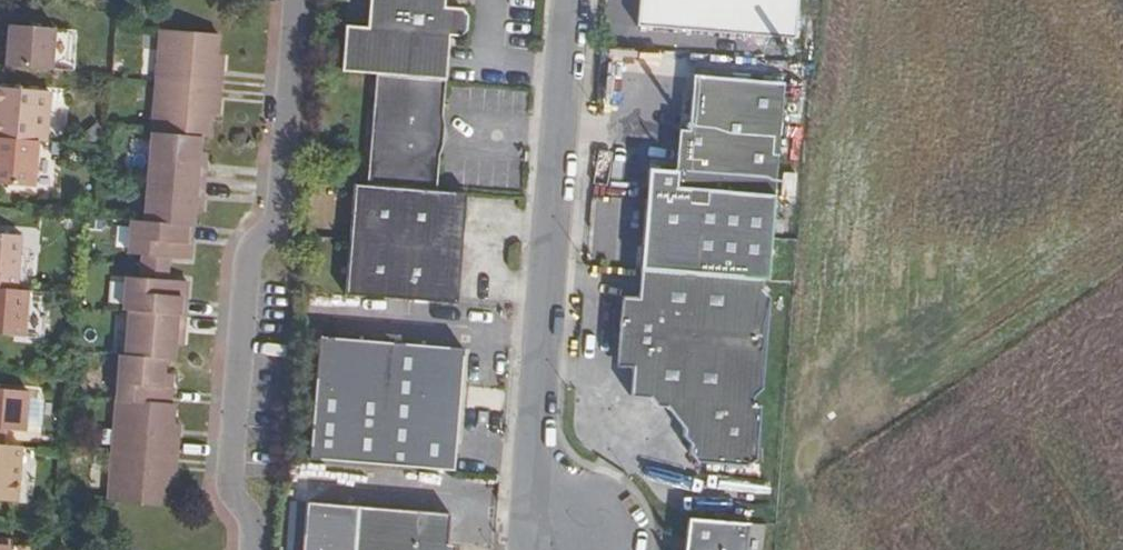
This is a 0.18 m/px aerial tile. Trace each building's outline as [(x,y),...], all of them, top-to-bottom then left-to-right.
[(366,32),(344,30),(338,76),(377,78),(444,84),(448,41),(460,42),(468,34),(469,19),(462,11),(444,10),(437,10),(438,0),(369,0),(366,32)] [(444,10),(445,0),(438,0),(437,10),(444,10)] [(737,26),(805,33),(808,0),(738,0),(737,26)] [(7,33),(4,75),(50,79),(53,37),(7,33)] [(219,115),(223,76),(208,75),(209,63),(216,63),(217,44),(159,40),(155,94),(148,191),(146,230),(131,229),(128,266),(150,268),(171,269),(189,271),(193,223),(194,209),(202,209),(204,176),(197,175),(198,162),(200,147),(209,148),(211,125),(204,125),(205,114),(219,115)] [(208,75),(223,76),(224,64),(216,63),(209,63),(208,75)] [(444,84),(377,78),(367,189),(435,195),(438,158),(444,149),(445,128),(441,119),(444,84)] [(765,286),(769,286),(782,117),(799,118),(801,92),(697,84),(692,135),(682,135),(680,158),(660,157),(659,176),(653,176),(650,216),(645,276),(765,286)] [(44,151),(48,99),(0,96),(0,148),(38,151),(44,151)] [(218,126),(219,115),(205,114),(204,125),(211,125),(218,126)] [(0,148),(0,195),(33,198),(38,151),(0,148)] [(205,163),(198,162),(197,175),(204,176),(205,163)] [(367,189),(354,188),(344,297),(456,308),(467,197),(435,195),(367,189)] [(194,209),(193,223),(201,223),(202,209),(194,209)] [(15,299),(20,246),(0,244),(0,298),(15,299)] [(170,292),(171,269),(150,268),(149,279),(149,291),(170,292)] [(640,306),(634,372),(631,402),(653,403),(658,411),(668,411),(686,438),(685,446),(692,454),(691,460),(698,466),(733,469),(747,471),(758,463),(762,411),(754,410),(754,401),(764,394),(759,356),(764,353),(765,343),(762,340),(772,304),(764,295),(765,286),(645,276),(642,275),(640,306)] [(189,294),(170,292),(149,291),(127,288),(124,321),(133,321),(128,367),(119,367),(115,408),(110,463),(106,511),(163,516),(165,498),(161,498),(161,486),(175,487),(178,448),(164,447),(164,437),(172,437),(174,415),(171,414),(172,399),(164,399),(165,385),(166,371),(175,372),(176,356),(176,343),(184,343),(189,294)] [(0,298),(0,344),(22,346),(22,340),(26,299),(15,299),(0,298)] [(634,372),(640,306),(630,312),(626,364),(634,372)] [(319,338),(307,460),(452,475),(463,353),(319,338)] [(183,357),(184,343),(176,343),(176,356),(183,357)] [(164,399),(172,399),(173,386),(165,385),(164,399)] [(1,452),(3,437),(23,439),(26,399),(0,396),(0,452),(1,452)] [(179,438),(172,437),(164,437),(164,447),(178,448),(179,438)] [(16,511),(20,453),(1,452),(0,452),(0,509),(16,511)] [(161,498),(165,498),(174,499),(175,487),(161,486),(161,498)] [(301,549),(447,549),(450,520),(305,505),(301,549)] [(745,526),(684,519),(680,549),(742,549),(745,526)]
